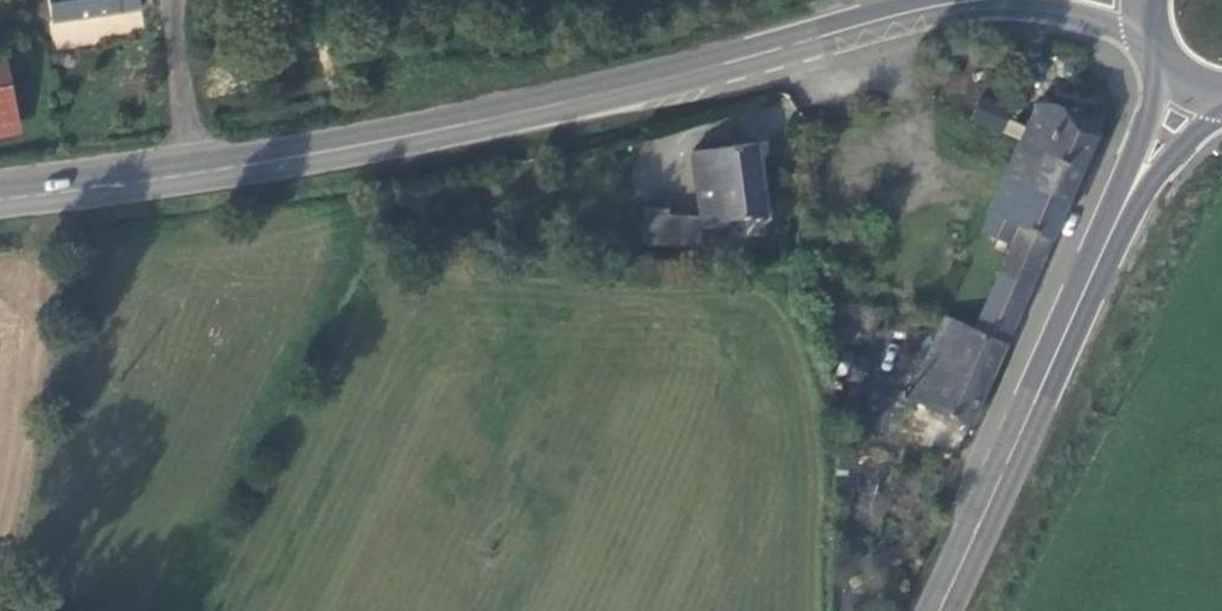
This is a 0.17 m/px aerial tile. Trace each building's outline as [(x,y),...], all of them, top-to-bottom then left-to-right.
[(52,15),(140,8),(139,0),(51,0),(52,15)] [(0,60),(0,140),(24,136),(8,58),(0,60)] [(980,97),(971,122),(1003,133),(1012,108),(980,97)] [(1085,171),(1102,134),(1096,121),(1058,103),(1042,102),(1026,139),(1024,145),(1085,171)] [(1070,208),(1085,171),(1024,145),(1008,180),(1070,208)] [(691,155),(700,221),(701,223),(701,253),(730,252),(727,226),(766,221),(757,147),(691,155)] [(1012,339),(1070,208),(1008,180),(986,237),(1012,250),(981,325),(1012,339)] [(643,213),(642,250),(669,251),(670,221),(670,214),(643,213)] [(670,221),(669,251),(701,253),(701,223),(700,221),(670,221)] [(747,275),(763,276),(764,272),(762,259),(748,260),(747,275)] [(977,419),(1012,339),(981,325),(952,312),(917,393),(977,419)]
